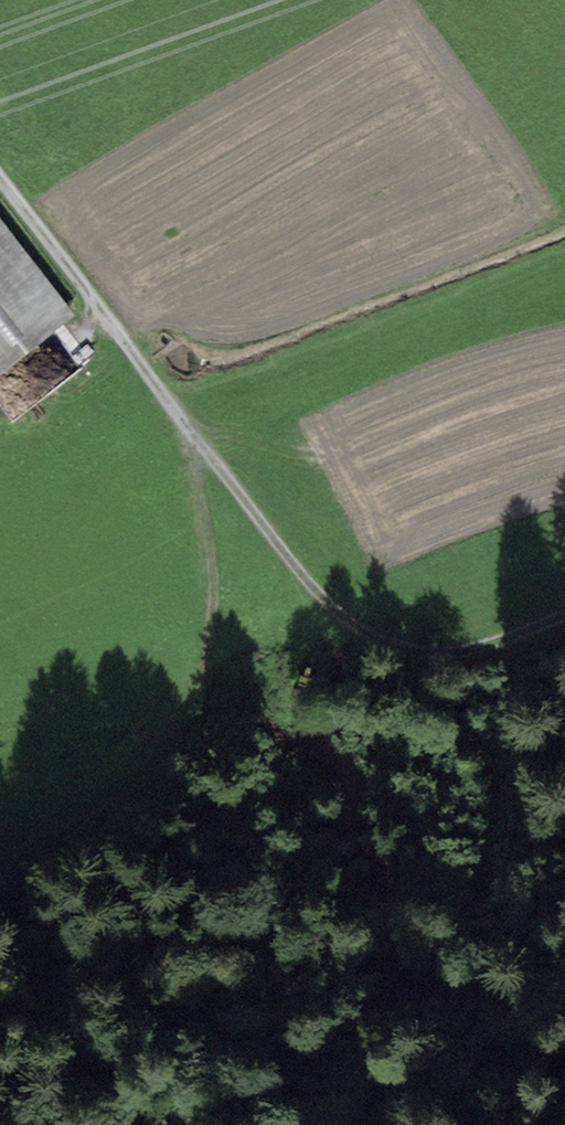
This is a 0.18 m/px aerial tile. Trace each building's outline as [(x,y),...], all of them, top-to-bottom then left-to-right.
[(73,329),(0,230),(0,382),(73,329)]
